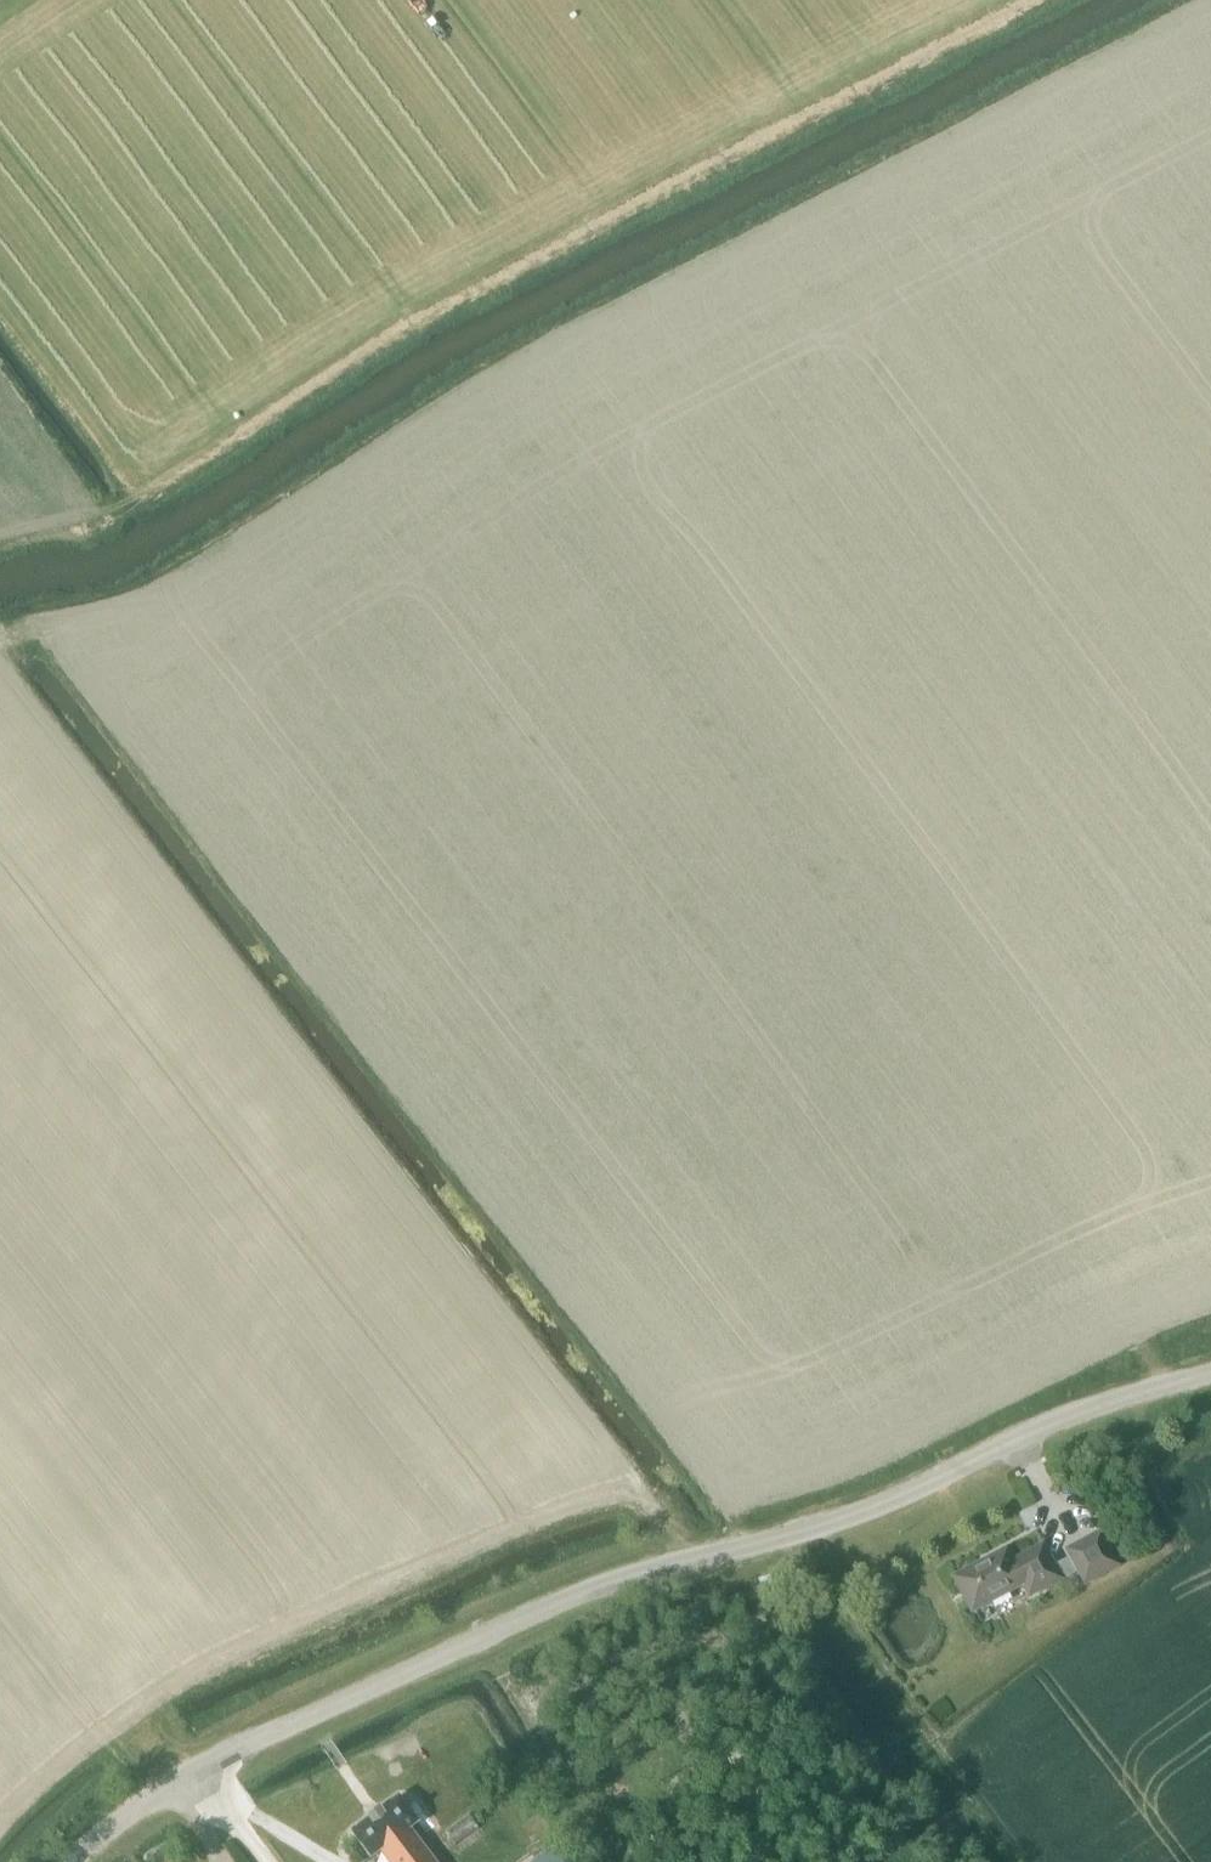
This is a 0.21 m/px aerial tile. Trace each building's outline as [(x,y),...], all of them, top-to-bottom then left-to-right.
[(1030,1596),(1062,1579),(1062,1578),(1079,1569),(1081,1573),(1086,1583),(1104,1573),(1118,1565),(1101,1532),(1068,1550),(1073,1559),(1056,1568),(1044,1545),(1013,1561),(1008,1550),(956,1578),(973,1610),(991,1601),(993,1603),(1010,1593),(1009,1591),(1023,1583),(1030,1596)] [(1003,1611),(1031,1600),(1026,1590),(999,1601),(1003,1611)] [(353,1831),(372,1857),(382,1850),(391,1861),(435,1861),(410,1829),(418,1823),(426,1834),(435,1827),(420,1806),(415,1800),(407,1806),(400,1796),(353,1831)] [(555,1848),(535,1861),(565,1861),(555,1848)]
